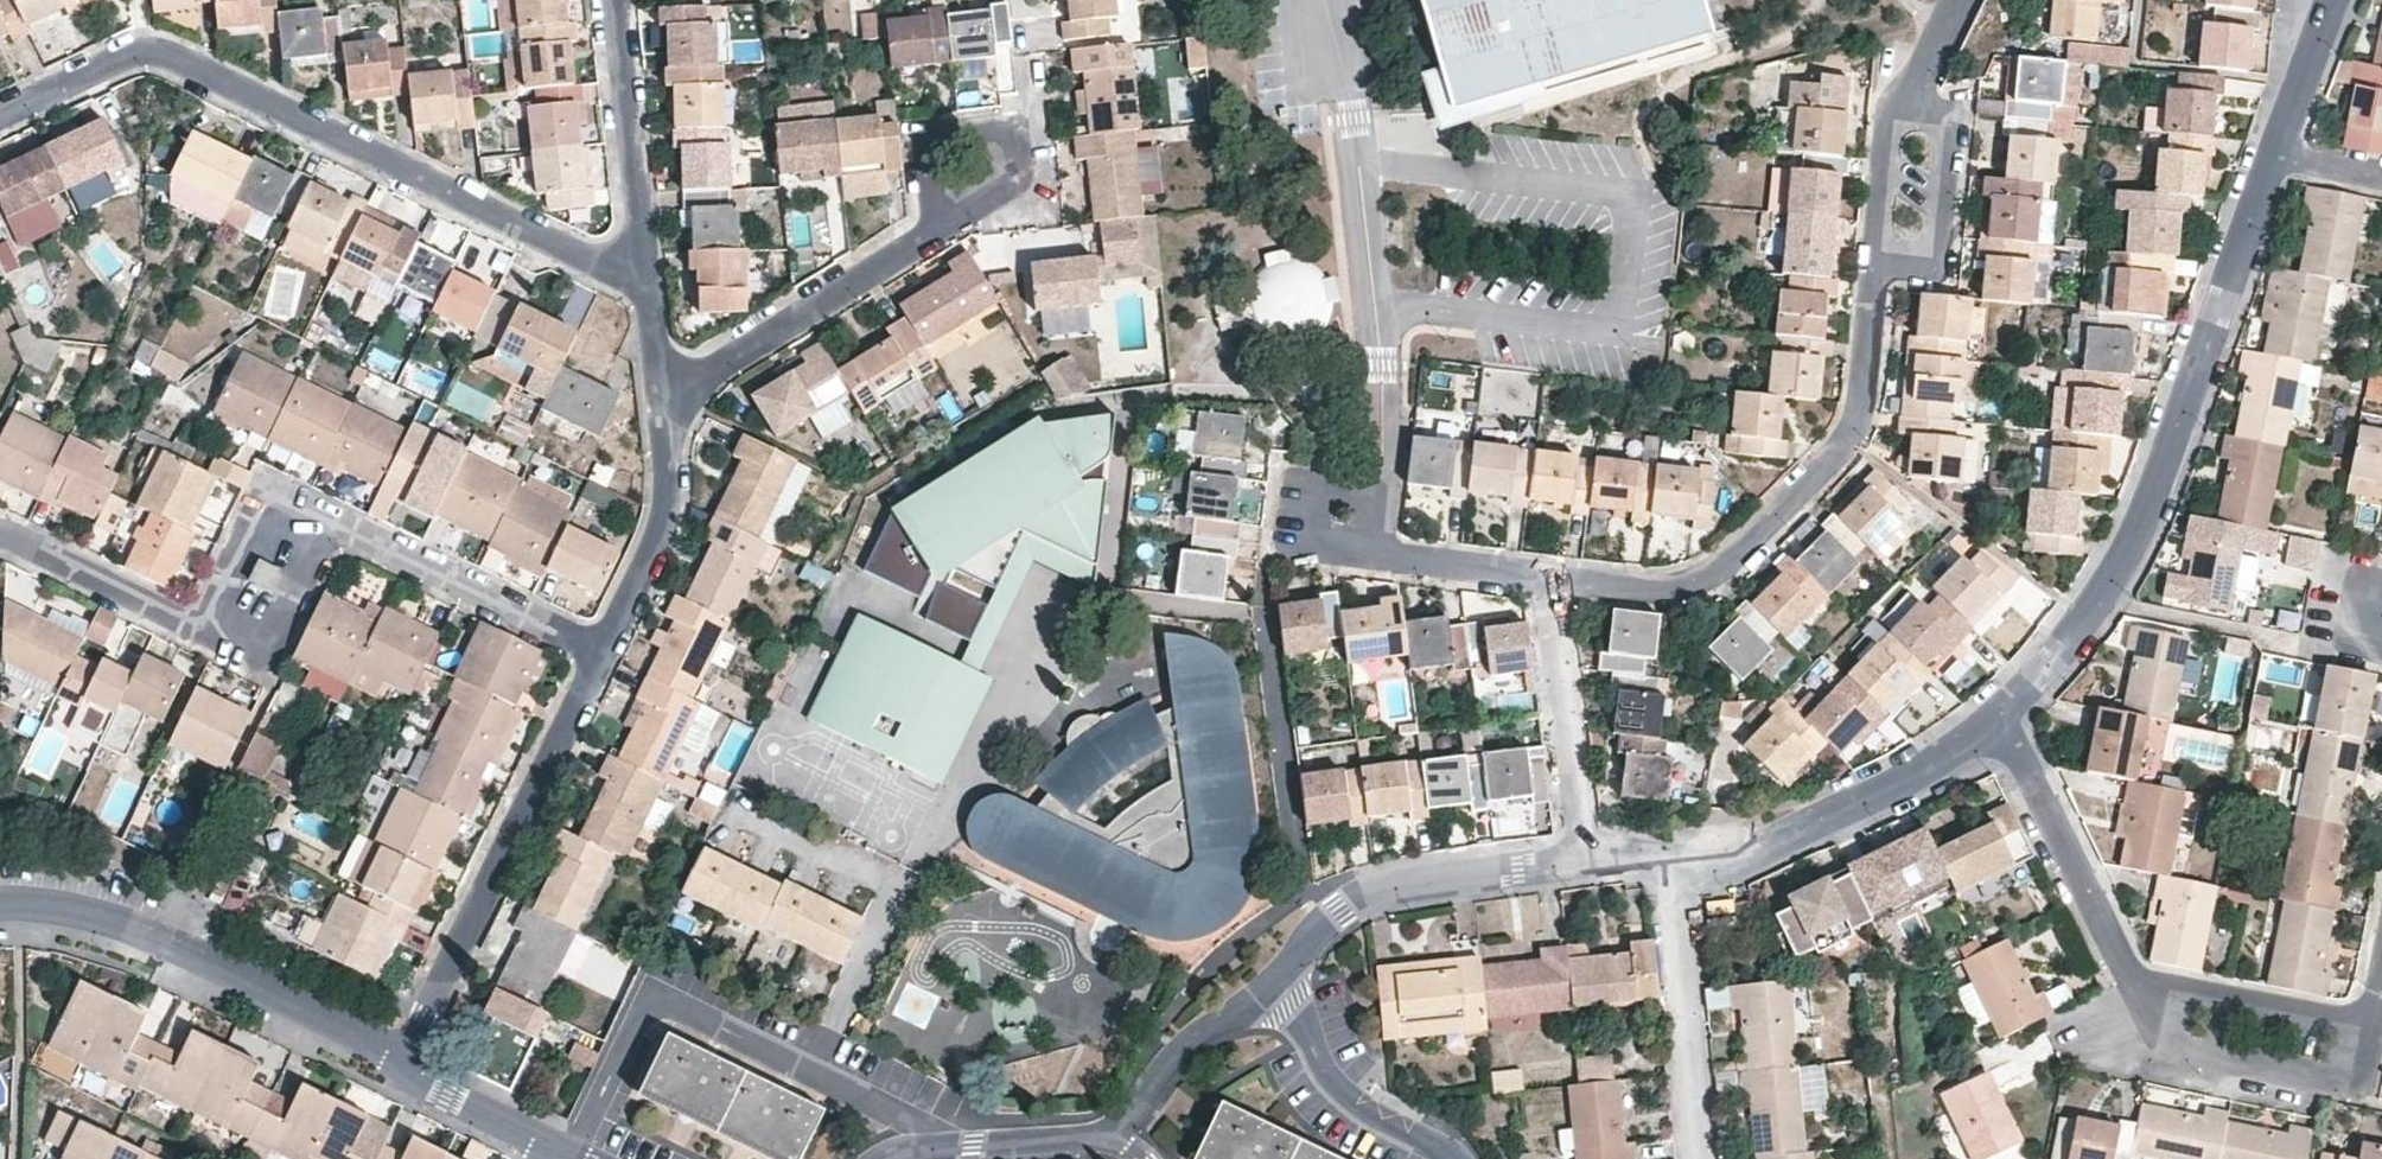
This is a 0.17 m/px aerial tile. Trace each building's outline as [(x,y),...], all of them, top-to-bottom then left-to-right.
[(12,34),(15,40),(31,33),(28,26),(16,0),(0,0),(0,39),(12,34)] [(28,26),(67,8),(70,15),(87,8),(85,4),(83,0),(16,0),(28,26)] [(89,12),(114,0),(94,0),(85,4),(87,8),(89,12)] [(157,9),(199,6),(199,2),(216,1),(216,0),(155,0),(157,9)] [(216,1),(219,29),(262,23),(263,32),(282,30),(281,14),(279,0),(216,0),(216,1)] [(521,29),(518,0),(506,0),(509,30),(521,29)] [(521,29),(529,29),(568,24),(565,0),(518,0),(521,29)] [(957,16),(955,0),(945,0),(946,9),(947,17),(957,16)] [(1109,35),(1108,20),(1117,19),(1116,0),(1068,0),(1070,13),(1071,24),(1063,25),(1065,39),(1109,35)] [(1705,0),(1421,0),(1439,64),(1452,106),(1537,81),(1714,31),(1705,0)] [(2095,42),(2098,4),(2119,5),(2120,0),(2039,0),(2036,36),(2095,42)] [(2205,7),(2215,9),(2253,13),(2254,0),(2206,0),(2205,7)] [(991,12),(981,13),(957,16),(947,17),(951,53),(952,64),(995,59),(994,49),(1002,48),(1011,47),(1006,1),(990,3),(991,12)] [(981,4),(981,13),(991,12),(990,3),(988,3),(981,4)] [(707,7),(708,25),(717,25),(718,68),(732,67),(729,6),(707,7)] [(717,25),(708,25),(707,7),(699,8),(661,9),(662,27),(668,27),(670,69),(715,68),(718,68),(717,25)] [(325,19),(324,9),(281,14),(282,30),(286,60),(328,56),(329,63),(346,62),(344,46),(340,16),(325,19)] [(908,22),(886,24),(887,38),(890,70),(934,66),(952,64),(951,53),(947,17),(946,9),(928,11),(929,19),(908,22)] [(2200,67),(2247,73),(2252,29),(2259,30),(2261,13),(2253,13),(2215,9),(2214,25),(2204,24),(2200,67)] [(929,19),(928,11),(907,13),(908,22),(929,19)] [(885,15),(863,17),(865,40),(887,38),(886,24),(885,15)] [(263,32),(262,23),(219,29),(219,36),(263,32)] [(576,23),(568,24),(529,29),(531,46),(524,47),(528,89),(537,89),(574,85),(570,42),(578,41),(576,23)] [(1184,36),(1184,67),(1203,67),(1204,36),(1184,36)] [(390,49),(389,40),(344,46),(346,62),(349,92),(394,87),(395,96),(410,95),(408,78),(405,49),(390,49)] [(827,44),(829,61),(854,58),(852,41),(827,44)] [(1084,70),(1086,90),(1088,112),(1090,135),(1133,131),(1140,130),(1130,43),(1073,49),(1075,71),(1084,70)] [(2128,70),(2129,56),(2058,49),(2057,63),(2065,64),(2101,67),(2128,70)] [(286,60),(287,68),(329,63),(328,56),(286,60)] [(2351,84),(2356,62),(2343,58),(2334,81),(2351,84)] [(2014,101),(2017,60),(2010,59),(2007,83),(2005,100),(2014,101)] [(2065,64),(2017,60),(2014,101),(2005,100),(2003,118),(2066,123),(2068,105),(2061,105),(2065,64)] [(2378,65),(2356,62),(2351,84),(2361,87),(2348,147),(2381,154),(2381,66),(2378,65)] [(1452,106),(1439,64),(1416,71),(1433,128),(1542,96),(1537,81),(1452,106)] [(668,88),(675,88),(677,130),(725,129),(723,86),(715,86),(715,68),(670,69),(667,70),(668,88)] [(470,79),(454,82),(453,72),(408,78),(410,95),(414,124),(458,119),(459,127),(476,126),(472,95),(470,79)] [(2177,75),(2176,89),(2167,89),(2162,133),(2168,134),(2211,138),(2216,95),(2221,95),(2223,79),(2177,75)] [(1790,83),(1789,92),(1847,98),(1848,79),(1820,76),(1820,79),(1820,86),(1809,85),(1790,83)] [(583,84),(574,85),(537,89),(539,107),(530,108),(534,151),(581,146),(576,103),(584,102),(583,84)] [(395,96),(394,87),(349,92),(350,101),(395,96)] [(1086,90),(1076,91),(1077,102),(1079,112),(1088,112),(1086,90)] [(1802,154),(1841,157),(1843,129),(1847,98),(1789,92),(1788,109),(1798,110),(1793,153),(1802,154)] [(877,103),(879,117),(836,123),(837,133),(841,169),(884,165),(885,172),(893,171),(901,171),(896,117),(893,101),(877,103)] [(1788,109),(1776,108),(1772,151),(1793,153),(1798,110),(1788,109)] [(2002,136),(2009,137),(2007,165),(2005,181),(2031,183),(2053,185),(2058,142),(2069,143),(2071,124),(2066,123),(2003,118),(2002,136)] [(105,121),(47,148),(66,190),(107,171),(113,183),(129,175),(123,163),(124,163),(105,121)] [(820,135),(819,125),(774,130),(780,177),(824,171),(825,178),(833,178),(841,177),(841,169),(837,133),(820,135)] [(674,148),(682,149),(684,191),(686,191),(731,189),(729,128),(725,129),(677,130),(673,130),(674,148)] [(1077,160),(1087,159),(1090,185),(1094,222),(1101,222),(1134,218),(1143,217),(1133,131),(1090,135),(1075,137),(1077,160)] [(2168,134),(2166,151),(2158,151),(2155,178),(2153,195),(2188,198),(2201,199),(2206,156),(2213,156),(2216,138),(2211,138),(2168,134)] [(234,200),(253,164),(195,135),(175,177),(232,205),(234,200)] [(585,190),(594,189),(589,145),(581,146),(585,190)] [(585,190),(581,146),(534,151),(537,173),(539,195),(552,194),(554,210),(595,205),(594,189),(585,190)] [(47,148),(0,171),(0,199),(9,217),(47,200),(66,190),(47,148)] [(2158,151),(2143,149),(2140,177),(2155,178),(2158,151)] [(1802,154),(1800,170),(1792,170),(1787,215),(1795,216),(1834,219),(1838,181),(1838,175),(1847,175),(1848,159),(1841,157),(1802,154)] [(234,200),(274,218),(278,211),(294,219),(311,186),(314,179),(297,171),(294,177),(255,158),(253,164),(234,200)] [(841,177),(844,199),(886,193),(885,172),(884,165),(841,169),(841,177)] [(1768,217),(1779,217),(1780,169),(1769,168),(1768,217)] [(524,196),(539,195),(537,173),(522,174),(524,196)] [(225,219),(232,205),(175,177),(172,183),(174,202),(222,226),(225,219)] [(1984,195),(1992,196),(1988,241),(2035,246),(2039,200),(2030,199),(2031,183),(2005,181),(1985,179),(1984,195)] [(327,252),(341,259),(362,217),(368,205),(353,198),(349,204),(311,186),(294,219),(290,229),(329,249),(327,252)] [(2304,210),(2314,213),(2300,274),(2328,279),(2347,283),(2363,198),(2309,187),(2304,210)] [(742,250),(741,209),(732,208),(731,189),(686,191),(686,209),(692,209),(694,252),(738,250),(742,250)] [(748,189),(731,189),(732,208),(741,209),(749,208),(748,189)] [(2173,260),(2174,260),(2179,215),(2186,215),(2188,198),(2153,195),(2117,192),(2115,209),(2130,210),(2129,231),(2126,254),(2173,260)] [(1988,241),(1992,196),(1984,195),(1982,215),(1979,240),(1988,241)] [(9,217),(15,231),(54,213),(47,200),(9,217)] [(274,218),(234,200),(232,205),(225,219),(265,238),(274,218)] [(2113,229),(2129,231),(2130,210),(2115,209),(2113,229)] [(1795,216),(1794,232),(1785,232),(1781,274),(1789,275),(1828,279),(1831,247),(1832,236),(1840,236),(1842,220),(1834,219),(1795,216)] [(341,259),(382,278),(386,270),(401,278),(418,244),(422,236),(407,229),(403,237),(362,217),(341,259)] [(1134,218),(1101,222),(1105,268),(1127,266),(1128,279),(1140,278),(1134,218)] [(290,229),(281,245),(320,265),(327,252),(329,249),(290,229)] [(2030,306),(2030,303),(2034,264),(2049,264),(2051,248),(2035,246),(1988,241),(1979,240),(1977,257),(1985,258),(1983,285),(1982,301),(2026,306),(2030,306)] [(460,256),(457,263),(418,244),(401,278),(397,286),(437,305),(441,297),(457,304),(477,263),(460,256)] [(0,254),(0,260),(7,276),(20,269),(11,250),(0,254)] [(691,270),(698,270),(700,314),(748,312),(747,269),(738,269),(738,250),(694,252),(690,252),(691,270)] [(948,265),(953,273),(932,286),(898,307),(905,320),(923,348),(982,311),(998,302),(969,253),(948,265)] [(2109,270),(2115,271),(2111,314),(2143,317),(2159,319),(2163,275),(2170,275),(2173,260),(2126,254),(2109,253),(2109,270)] [(1250,274),(1246,282),(1242,292),(1241,300),(1215,307),(1221,329),(1248,323),(1251,328),(1257,334),(1265,340),(1273,343),(1283,346),(1292,347),(1299,345),(1310,341),(1316,337),(1321,332),(1327,324),(1331,314),(1334,301),(1332,291),(1329,281),(1325,273),(1318,266),(1310,260),(1299,256),(1287,255),(1274,256),(1261,263),(1257,267),(1250,274)] [(382,278),(341,259),(335,274),(371,292),(362,312),(379,320),(397,286),(401,278),(386,270),(382,278)] [(1101,305),(1096,259),(1039,264),(1031,265),(1035,311),(1101,305)] [(2030,303),(2046,305),(2049,264),(2034,264),(2030,303)] [(2269,291),(2279,293),(2272,323),(2266,353),(2300,361),(2312,363),(2316,342),(2327,284),(2328,279),(2300,274),(2274,268),(2269,291)] [(1789,275),(1788,292),(1779,293),(1774,335),(1783,335),(1822,340),(1826,304),(1826,297),(1834,297),(1836,280),(1828,279),(1789,275)] [(2316,342),(2337,346),(2348,288),(2327,284),(2316,342)] [(2279,293),(2269,291),(2262,322),(2272,323),(2279,293)] [(1958,299),(1922,295),(1919,337),(1909,336),(1907,356),(1916,356),(1964,360),(1967,334),(1969,307),(1970,300),(1958,299)] [(1909,336),(1919,337),(1922,295),(1913,295),(1910,319),(1909,336)] [(501,349),(520,308),(495,296),(474,336),(501,349)] [(998,302),(982,311),(996,332),(1011,324),(998,302)] [(1967,334),(1982,336),(1985,309),(1969,307),(1967,334)] [(562,366),(577,335),(520,308),(501,349),(526,361),(538,367),(528,389),(531,391),(531,395),(545,402),(562,366)] [(2130,377),(2133,358),(2135,334),(2141,334),(2143,317),(2111,314),(2097,313),(2097,316),(2072,315),(2069,352),(2084,353),(2083,365),(2082,372),(2130,377)] [(905,320),(886,331),(891,340),(872,352),(837,373),(849,393),(862,413),(935,369),(923,348),(905,320)] [(2141,334),(2135,334),(2133,358),(2140,359),(2141,334)] [(1783,335),(1782,353),(1774,353),(1768,396),(1782,397),(1816,400),(1820,364),(1821,358),(1828,359),(1830,340),(1822,340),(1783,335)] [(160,348),(146,341),(137,358),(152,366),(160,351),(160,348)] [(801,356),(806,364),(785,377),(753,397),(778,436),(809,417),(849,393),(837,373),(820,344),(801,356)] [(526,361),(501,349),(499,355),(476,363),(515,383),(526,361)] [(2235,437),(2282,446),(2300,361),(2266,353),(2244,349),(2239,374),(2248,376),(2235,437)] [(182,380),(189,365),(160,351),(152,366),(182,380)] [(1040,367),(1055,400),(1087,385),(1071,352),(1040,367)] [(244,353),(215,411),(269,438),(298,379),(244,353)] [(1964,360),(1916,356),(1913,388),(1912,400),(1903,399),(1901,416),(1949,420),(1951,403),(1960,403),(1964,360)] [(1960,403),(1979,405),(1982,363),(1964,360),(1960,403)] [(2070,364),(2070,372),(2082,372),(2083,365),(2070,364)] [(369,371),(359,366),(352,381),(362,386),(369,371)] [(600,437),(622,396),(562,366),(545,402),(542,408),(600,437)] [(436,395),(443,379),(423,369),(415,385),(436,395)] [(2111,438),(2117,438),(2122,394),(2129,395),(2130,377),(2082,372),(2070,372),(2061,370),(2060,388),(2075,390),(2071,432),(2111,438)] [(2371,375),(2362,414),(2376,415),(2380,399),(2381,400),(2381,377),(2371,375)] [(298,379),(269,438),(323,465),(327,460),(354,405),(298,379)] [(144,421),(167,437),(193,401),(170,385),(144,421)] [(2055,432),(2071,432),(2075,390),(2060,388),(2056,388),(2052,431),(2055,432)] [(1786,441),(1777,440),(1780,412),(1782,397),(1768,396),(1734,392),(1733,395),(1732,416),(1730,435),(1727,436),(1725,453),(1784,457),(1786,441)] [(809,417),(823,437),(862,413),(849,393),(809,417)] [(1733,395),(1718,394),(1717,415),(1732,416),(1733,395)] [(354,405),(327,460),(382,487),(409,432),(354,405)] [(1178,455),(1194,456),(1198,412),(1182,410),(1178,455)] [(1246,418),(1198,412),(1194,456),(1203,458),(1201,475),(1239,480),(1246,480),(1247,468),(1248,462),(1242,462),(1246,418)] [(68,439),(14,413),(0,442),(0,480),(39,499),(68,439)] [(1048,421),(1044,413),(899,504),(867,567),(923,596),(915,611),(972,640),(990,605),(948,584),(957,567),(999,588),(1027,532),(1101,573),(1116,449),(1120,419),(1048,421)] [(1901,416),(1900,435),(1913,436),(1912,460),(1910,470),(1910,478),(1957,483),(1961,439),(1955,439),(1956,422),(1949,420),(1901,416)] [(400,492),(415,499),(411,508),(433,519),(436,514),(466,453),(468,449),(414,424),(409,432),(382,487),(370,513),(386,521),(396,501),(400,492)] [(2359,429),(2353,460),(2350,475),(2381,481),(2381,434),(2359,429)] [(2095,497),(2098,477),(2100,454),(2109,454),(2111,438),(2071,432),(2055,432),(2051,465),(2049,492),(2078,495),(2086,496),(2095,497)] [(734,457),(742,461),(715,519),(757,539),(796,461),(744,435),(734,457)] [(2265,529),(2282,446),(2235,437),(2226,435),(2222,457),(2231,459),(2219,521),(2246,526),(2247,526),(2265,529)] [(70,436),(68,439),(39,499),(56,507),(60,500),(98,520),(112,493),(119,477),(105,469),(111,456),(70,436)] [(191,461),(199,445),(183,437),(175,453),(191,461)] [(1413,437),(1407,484),(1436,487),(1451,489),(1450,497),(1467,499),(1467,491),(1472,453),(1455,451),(1456,442),(1413,437)] [(1957,483),(1975,485),(1979,441),(1961,439),(1957,483)] [(1472,453),(1467,491),(1477,493),(1511,498),(1511,504),(1527,507),(1528,500),(1533,461),(1516,459),(1517,450),(1474,444),(1472,453)] [(175,453),(170,450),(142,507),(154,513),(193,532),(203,512),(196,509),(214,472),(191,461),(175,453)] [(1533,461),(1528,500),(1561,504),(1571,505),(1571,512),(1588,515),(1589,507),(1594,469),(1577,467),(1578,458),(1534,452),(1533,461)] [(520,487),(522,481),(466,453),(436,514),(493,541),(520,487)] [(2109,454),(2100,454),(2098,477),(2107,477),(2109,454)] [(1899,459),(1896,465),(1910,470),(1912,460),(1901,456),(1899,459)] [(1594,469),(1589,507),(1624,512),(1632,513),(1632,520),(1649,522),(1650,516),(1655,477),(1638,475),(1638,465),(1595,460),(1595,461),(1594,469)] [(807,466),(796,461),(757,539),(766,544),(768,545),(807,466)] [(1700,464),(1699,474),(1657,468),(1655,477),(1650,516),(1682,519),(1693,520),(1692,528),(1709,529),(1715,482),(1713,482),(1715,466),(1700,464)] [(2051,465),(2034,464),(2031,491),(2049,492),(2051,465)] [(1864,482),(1869,488),(1839,519),(1865,545),(1872,553),(1903,521),(1897,515),(1909,502),(1875,471),(1864,482)] [(221,475),(214,472),(196,509),(203,512),(221,475)] [(1185,518),(1194,519),(1193,536),(1238,541),(1240,523),(1234,521),(1237,494),(1239,480),(1201,475),(1190,474),(1185,518)] [(590,478),(582,497),(605,508),(614,490),(590,478)] [(1869,488),(1864,482),(1844,502),(1832,513),(1839,519),(1869,488)] [(567,527),(574,513),(520,487),(493,541),(490,546),(544,573),(547,567),(567,527)] [(2049,492),(2031,491),(2026,549),(2079,555),(2081,539),(2074,538),(2078,495),(2049,492)] [(411,508),(415,499),(400,492),(396,501),(411,508)] [(128,501),(112,493),(98,520),(96,524),(113,532),(128,501)] [(2086,496),(2078,495),(2074,538),(2081,539),(2086,496)] [(193,532),(154,513),(128,567),(171,588),(197,534),(193,532)] [(1821,525),(1826,531),(1802,556),(1795,563),(1821,589),(1829,596),(1859,565),(1853,557),(1865,545),(1839,519),(1832,513),(1821,525)] [(2238,570),(2242,548),(2274,554),(2278,534),(2246,528),(2246,526),(2219,521),(2190,515),(2185,538),(2196,540),(2192,559),(2188,581),(2184,602),(2230,611),(2234,589),(2238,570)] [(705,538),(714,543),(685,602),(728,622),(766,544),(757,539),(715,519),(705,538)] [(1994,543),(1997,533),(1982,526),(1981,533),(1994,543)] [(547,567),(601,595),(621,552),(567,527),(547,567)] [(961,661),(978,669),(1035,561),(1098,595),(1101,573),(1027,532),(999,588),(957,567),(948,584),(990,605),(972,640),(961,661)] [(1191,552),(1181,552),(1176,597),(1225,602),(1229,558),(1237,558),(1238,551),(1238,541),(1193,536),(1191,552)] [(825,554),(817,551),(810,565),(818,568),(825,554)] [(1971,564),(1965,558),(1932,590),(1939,597),(1966,623),(1997,591),(2002,594),(2014,583),(1982,553),(1971,564)] [(1778,569),(1782,575),(1775,582),(1752,605),(1778,632),(1785,639),(1816,607),(1810,601),(1821,589),(1795,563),(1790,557),(1778,569)] [(261,561),(252,580),(274,591),(283,572),(261,561)] [(1319,595),(1320,602),(1297,605),(1278,608),(1283,655),(1328,649),(1326,639),(1343,638),(1340,613),(1337,593),(1319,595)] [(1382,599),(1383,607),(1370,609),(1340,613),(1343,638),(1347,664),(1390,659),(1389,649),(1406,648),(1402,623),(1399,596),(1382,599)] [(647,679),(690,700),(728,622),(685,602),(676,597),(666,617),(675,621),(647,679)] [(1939,597),(1927,607),(1921,602),(1890,633),(1923,667),(1955,635),(1960,639),(1971,627),(1966,623),(1939,597)] [(378,624),(323,598),(295,657),(349,683),(357,668),(378,624)] [(1734,613),(1739,618),(1733,624),(1709,649),(1742,682),(1772,651),(1766,645),(1778,632),(1752,605),(1746,600),(1734,613)] [(84,640),(4,601),(2,658),(61,686),(76,656),(84,640)] [(120,618),(99,608),(86,635),(107,644),(120,618)] [(427,663),(441,636),(386,609),(378,624),(357,668),(412,693),(427,663)] [(891,628),(855,610),(803,718),(813,723),(851,642),(879,654),(891,628)] [(1655,660),(1660,615),(1612,610),(1610,633),(1608,653),(1600,653),(1597,669),(1612,671),(1643,675),(1645,659),(1655,660)] [(2277,627),(2298,631),(2302,614),(2280,610),(2277,627)] [(1465,623),(1448,626),(1447,618),(1415,622),(1402,623),(1406,648),(1409,669),(1453,664),(1454,671),(1470,668),(1465,623)] [(1533,671),(1526,624),(1507,626),(1488,628),(1487,621),(1465,623),(1470,668),(1488,667),(1489,677),(1533,671)] [(540,658),(543,652),(482,623),(455,677),(459,679),(517,707),(524,691),(540,658)] [(2146,718),(2171,723),(2188,638),(2132,626),(2128,649),(2137,651),(2124,714),(2146,718)] [(813,723),(862,747),(865,740),(888,751),(884,757),(931,779),(969,698),(925,678),(938,649),(891,628),(879,654),(851,642),(813,723)] [(1923,667),(1890,633),(1847,677),(1882,711),(1911,679),(1917,684),(1929,671),(1923,667)] [(1195,640),(1187,639),(1159,636),(1160,643),(1166,643),(1174,643),(1184,644),(1191,646),(1198,650),(1202,652),(1206,655),(1209,658),(1213,663),(1218,668),(1221,672),(1224,678),(1226,687),(1232,732),(1241,731),(1236,701),(1232,674),(1230,668),(1226,661),(1220,653),(1213,647),(1204,642),(1195,640)] [(2250,650),(2252,641),(2228,637),(2226,645),(2250,650)] [(1209,658),(1206,655),(1202,652),(1198,650),(1191,646),(1184,644),(1174,643),(1166,643),(1160,643),(1169,709),(1152,717),(1146,706),(1107,728),(1102,723),(1095,719),(1086,718),(1078,720),(1071,724),(1067,728),(1063,733),(1062,740),(1062,745),(1064,751),(1068,757),(1064,759),(1061,762),(1059,765),(1056,767),(1054,769),(1051,773),(1048,775),(1045,778),(1043,781),(1039,785),(1036,788),(1035,789),(1044,796),(1033,812),(1028,809),(1023,818),(1011,817),(1008,819),(1003,823),(1000,826),(999,829),(997,835),(996,841),(996,845),(997,850),(999,854),(1002,858),(1004,860),(1142,925),(1150,927),(1159,926),(1167,924),(1174,918),(1178,914),(1181,908),(1183,900),(1180,885),(1177,882),(1197,867),(1248,882),(1248,862),(1250,834),(1248,820),(1254,819),(1241,731),(1232,732),(1226,687),(1224,678),(1221,672),(1218,668),(1213,663),(1209,658)] [(2226,645),(2225,652),(2249,657),(2250,650),(2226,645)] [(938,649),(925,678),(969,698),(931,779),(942,784),(994,677),(978,669),(961,661),(938,649)] [(86,698),(116,713),(133,676),(103,661),(101,667),(76,656),(61,686),(57,695),(82,706),(86,698)] [(165,721),(186,676),(144,656),(133,676),(116,713),(111,723),(134,734),(145,712),(165,721)] [(524,691),(532,695),(548,662),(540,658),(524,691)] [(2373,676),(2328,667),(2319,711),(2315,730),(2361,739),(2368,702),(2373,676)] [(1610,689),(1617,691),(1614,709),(1612,734),(1615,734),(1660,739),(1665,697),(1656,696),(1658,678),(1643,675),(1612,671),(1610,689)] [(2381,704),(2381,678),(2373,676),(2368,702),(2381,704)] [(1827,744),(1839,755),(1869,723),(1875,728),(1886,715),(1882,711),(1847,677),(1823,703),(1810,692),(1799,703),(1792,710),(1827,744)] [(490,762),(517,707),(459,679),(450,699),(459,703),(442,738),(490,762)] [(638,698),(646,702),(618,760),(662,781),(666,773),(700,704),(690,700),(647,679),(638,698)] [(1530,701),(1528,682),(1509,684),(1512,703),(1530,701)] [(251,714),(197,688),(171,742),(224,769),(251,714)] [(1792,710),(1799,703),(1786,690),(1779,697),(1792,710)] [(1767,709),(1774,715),(1744,747),(1779,780),(1780,780),(1808,750),(1815,755),(1827,744),(1792,710),(1779,697),(1767,709)] [(111,723),(116,713),(86,698),(82,706),(70,730),(100,745),(111,723)] [(1144,701),(1102,723),(1107,728),(1146,706),(1144,701)] [(490,762),(499,767),(526,710),(517,707),(490,762)] [(2319,711),(2301,707),(2297,726),(2315,730),(2319,711)] [(2124,714),(2100,709),(2087,772),(2128,781),(2134,782),(2146,718),(2124,714)] [(749,748),(757,732),(734,720),(726,736),(749,748)] [(2361,739),(2315,730),(2297,814),(2344,824),(2354,826),(2359,802),(2349,800),(2354,776),(2361,739)] [(282,746),(258,734),(240,769),(263,781),(282,746)] [(1615,734),(1614,753),(1625,753),(1623,772),(1620,797),(1667,802),(1673,763),(1673,759),(1663,758),(1665,740),(1660,739),(1615,734)] [(481,779),(490,762),(442,738),(415,793),(462,817),(472,821),(489,783),(481,779)] [(1481,747),(1481,756),(1526,751),(1524,738),(1512,739),(1512,744),(1481,747)] [(865,740),(862,747),(884,757),(888,751),(865,740)] [(1815,755),(1808,750),(1780,780),(1788,788),(1805,771),(1803,768),(1815,755)] [(1068,757),(1064,751),(1063,752),(1060,754),(1057,758),(1053,761),(1049,765),(1045,769),(1042,773),(1039,776),(1035,780),(1031,785),(1035,789),(1036,788),(1039,785),(1043,781),(1045,778),(1048,775),(1051,773),(1054,769),(1056,767),(1059,765),(1061,762),(1064,759),(1068,757)] [(1527,759),(1526,751),(1481,756),(1482,765),(1487,802),(1530,797),(1532,803),(1548,801),(1543,758),(1527,759)] [(599,776),(608,780),(580,838),(614,854),(623,859),(641,824),(655,796),(662,781),(618,760),(609,756),(599,776)] [(1466,766),(1465,757),(1420,762),(1427,809),(1470,803),(1472,810),(1488,809),(1487,802),(1482,765),(1466,766)] [(171,784),(179,767),(163,759),(154,776),(171,784)] [(1427,809),(1420,762),(1360,770),(1366,817),(1409,811),(1411,819),(1428,817),(1427,809)] [(1676,788),(1687,789),(1690,764),(1673,763),(1667,802),(1674,803),(1676,788)] [(1366,817),(1360,770),(1299,777),(1305,824),(1349,819),(1350,826),(1367,825),(1366,817)] [(666,773),(662,781),(692,797),(698,785),(685,778),(683,782),(666,773)] [(2124,805),(2134,806),(2127,839),(2121,867),(2159,875),(2168,877),(2177,836),(2185,792),(2134,782),(2128,781),(2124,805)] [(436,872),(442,858),(462,817),(415,793),(404,788),(384,826),(377,843),(384,846),(429,868),(436,872)] [(2200,795),(2185,792),(2177,836),(2192,838),(2200,795)] [(670,805),(655,796),(641,824),(658,832),(670,805)] [(695,798),(688,811),(710,821),(716,809),(695,798)] [(1255,883),(1254,819),(1248,820),(1250,834),(1248,862),(1248,882),(1197,867),(1177,882),(1180,885),(1183,900),(1181,908),(1178,914),(1174,918),(1167,924),(1159,926),(1150,927),(1142,925),(1004,860),(1002,858),(999,854),(997,850),(996,845),(996,841),(997,835),(999,829),(1000,826),(1003,823),(1008,819),(1011,817),(1023,818),(1028,809),(1011,801),(1006,800),(1000,799),(991,800),(982,802),(974,808),(969,813),(966,819),(964,826),(963,834),(964,841),(982,864),(1138,936),(1151,941),(1166,943),(1178,944),(1192,942),(1201,939),(1208,936),(1217,932),(1225,926),(1233,919),(1239,913),(1245,905),(1250,897),(1253,891),(1255,883)] [(1988,815),(1992,823),(1936,851),(1947,873),(1958,894),(2035,855),(2009,805),(1988,815)] [(2117,837),(2127,839),(2134,806),(2124,805),(2117,837)] [(2342,887),(2332,885),(2344,824),(2297,814),(2280,900),(2286,901),(2332,911),(2338,912),(2342,887)] [(442,858),(451,862),(472,821),(462,817),(442,858)] [(384,826),(371,820),(362,836),(377,843),(384,826)] [(1848,871),(1869,913),(1947,873),(1936,851),(1921,823),(1900,833),(1905,842),(1878,856),(1848,871)] [(551,848),(560,854),(532,911),(575,933),(614,854),(580,838),(561,829),(551,848)] [(1905,842),(1900,833),(1874,846),(1878,856),(1905,842)] [(364,886),(384,846),(377,843),(362,836),(358,834),(340,873),(364,886)] [(410,909),(429,868),(384,846),(364,886),(377,892),(369,907),(409,927),(416,912),(410,909)] [(683,893),(721,912),(742,869),(704,851),(683,893)] [(575,933),(591,940),(629,862),(623,859),(614,854),(575,933)] [(410,909),(416,912),(436,872),(429,868),(410,909)] [(782,888),(742,869),(721,912),(762,930),(764,926),(782,888)] [(1826,879),(1831,887),(1805,901),(1774,916),(1796,958),(1873,920),(1869,913),(1848,871),(1847,869),(1826,879)] [(238,913),(252,888),(221,871),(207,897),(238,913)] [(2152,963),(2198,971),(2215,887),(2168,877),(2159,875),(2154,898),(2165,900),(2152,963)] [(1800,892),(1805,901),(1831,887),(1826,879),(1800,892)] [(764,926),(802,945),(823,903),(784,883),(782,888),(764,926)] [(409,927),(369,907),(341,893),(325,926),(315,947),(314,949),(376,979),(395,942),(401,944),(409,927)] [(2332,911),(2286,901),(2270,986),(2326,996),(2330,974),(2320,972),(2332,911)] [(802,945),(840,964),(861,921),(823,903),(802,945)] [(513,926),(522,932),(495,990),(537,1010),(575,933),(532,911),(522,907),(513,926)] [(315,947),(325,926),(305,916),(295,937),(315,947)] [(704,946),(692,939),(683,956),(697,963),(704,946)] [(1572,1006),(1658,997),(1652,940),(1629,942),(1630,953),(1586,959),(1567,960),(1572,1006)] [(1986,950),(1963,962),(2000,1038),(2041,1018),(2054,1012),(2044,992),(2034,996),(2006,941),(1986,950)] [(1566,948),(1567,960),(1586,959),(1585,944),(1566,945),(1566,948)] [(714,950),(704,946),(697,963),(705,967),(714,950)] [(1482,968),(1487,1015),(1572,1006),(1567,960),(1566,948),(1543,952),(1544,962),(1482,968)] [(1377,980),(1382,1025),(1487,1015),(1482,968),(1481,958),(1457,960),(1457,971),(1377,980)] [(1376,968),(1377,980),(1457,971),(1457,960),(1376,968)] [(767,998),(775,1001),(784,984),(776,980),(767,998)] [(312,981),(307,990),(328,999),(332,992),(312,981)] [(1732,1009),(1741,1009),(1747,1072),(1795,1066),(1787,981),(1764,983),(1729,987),(1732,1009)] [(114,998),(81,982),(50,1046),(82,1062),(114,998)] [(1969,1018),(1984,1013),(1972,983),(1958,988),(1969,1018)] [(775,1001),(783,1005),(792,988),(784,984),(775,1001)] [(485,1009),(494,1015),(465,1072),(510,1092),(548,1015),(537,1010),(495,990),(485,1009)] [(114,998),(82,1062),(137,1089),(140,1084),(150,1061),(131,1051),(140,1034),(149,1015),(114,998)] [(1382,1025),(1383,1040),(1488,1029),(1487,1015),(1382,1025)] [(150,1061),(140,1084),(195,1111),(226,1048),(193,1032),(181,1054),(175,1066),(153,1056),(150,1061)] [(140,1034),(131,1051),(150,1061),(153,1056),(159,1044),(140,1034)] [(824,1112),(705,1054),(667,1037),(640,1093),(678,1111),(682,1103),(698,1110),(693,1118),(741,1142),(745,1133),(761,1141),(756,1149),(778,1158),(801,1158),(824,1112)] [(159,1044),(153,1056),(175,1066),(181,1054),(159,1044)] [(592,1066),(597,1057),(574,1046),(570,1055),(592,1066)] [(195,1111),(205,1116),(224,1126),(250,1138),(263,1110),(242,1101),(252,1082),(260,1064),(226,1048),(195,1111)] [(1613,1082),(1611,1057),(1585,1060),(1587,1085),(1613,1082)] [(1820,1063),(1795,1066),(1747,1072),(1739,1072),(1741,1097),(1750,1097),(1756,1157),(1805,1152),(1800,1107),(1825,1104),(1820,1063)] [(1522,1091),(1520,1070),(1493,1072),(1493,1093),(1510,1092),(1522,1091)] [(1986,1073),(1941,1094),(1973,1158),(1984,1158),(2019,1142),(1986,1073)] [(263,1110),(271,1092),(252,1082),(242,1101),(263,1110)] [(1570,1087),(1577,1158),(1635,1158),(1633,1143),(1624,1144),(1617,1082),(1613,1082),(1587,1085),(1579,1085),(1570,1087)] [(250,1138),(293,1158),(307,1158),(335,1101),(303,1085),(285,1121),(263,1110),(250,1138)] [(353,1153),(370,1118),(335,1101),(307,1158),(364,1158),(353,1153)] [(693,1118),(698,1110),(682,1103),(678,1111),(693,1118)] [(1222,1105),(1198,1153),(1211,1158),(1336,1158),(1222,1105)] [(2133,1152),(2168,1158),(2219,1158),(2226,1123),(2228,1113),(2206,1109),(2204,1118),(2142,1106),(2139,1124),(2133,1152)] [(66,1151),(62,1158),(103,1158),(113,1137),(60,1110),(45,1140),(66,1151)] [(218,1137),(224,1126),(205,1116),(200,1128),(218,1137)] [(391,1128),(370,1118),(353,1153),(364,1158),(376,1158),(384,1143),(391,1128)] [(2119,1127),(2077,1119),(2069,1158),(2131,1158),(2133,1152),(2139,1124),(2122,1120),(2119,1127)] [(2219,1158),(2308,1158),(2315,1131),(2291,1126),(2289,1135),(2226,1123),(2219,1158)] [(745,1133),(741,1142),(756,1149),(761,1141),(745,1133)] [(113,1137),(103,1158),(158,1158),(113,1137)] [(404,1158),(444,1158),(446,1155),(414,1139),(406,1153),(404,1158)] [(491,1149),(471,1140),(464,1157),(469,1158),(486,1158),(491,1149)] [(406,1153),(384,1143),(376,1158),(404,1158),(406,1153)] [(2363,1144),(2360,1158),(2381,1158),(2381,1148),(2363,1144)]
